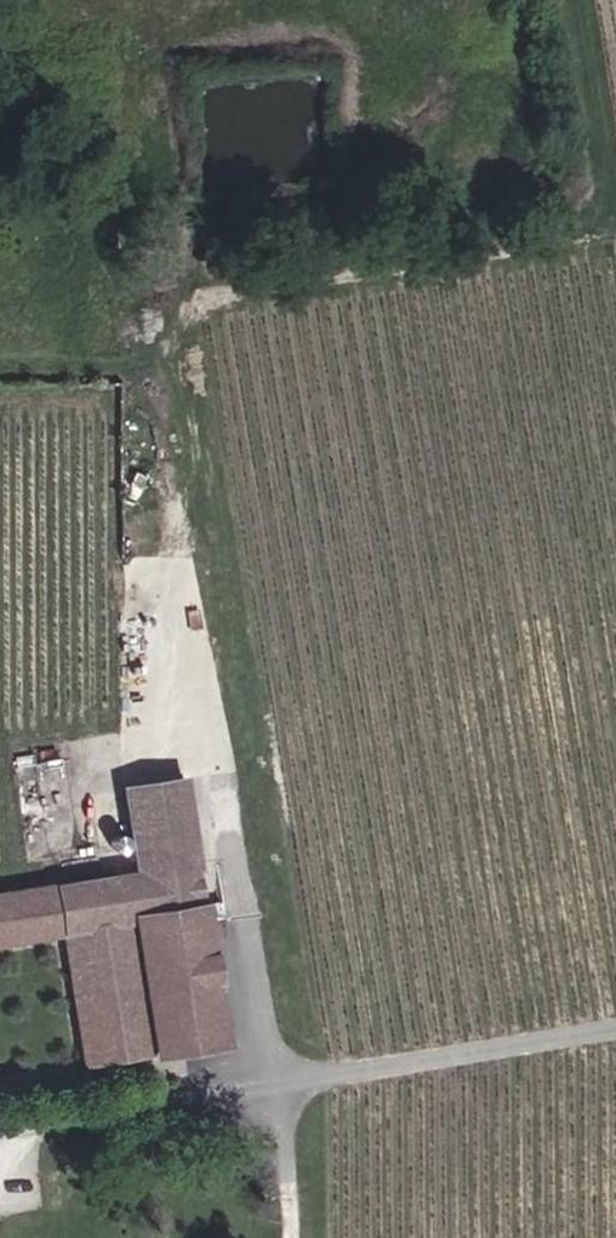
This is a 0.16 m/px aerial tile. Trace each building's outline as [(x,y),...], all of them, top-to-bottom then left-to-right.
[(205,905),(201,905),(195,867),(199,867),(184,778),(124,787),(138,872),(59,884),(59,882),(0,891),(0,944),(63,935),(83,1065),(156,1054),(157,1057),(228,1046),(205,905)]
